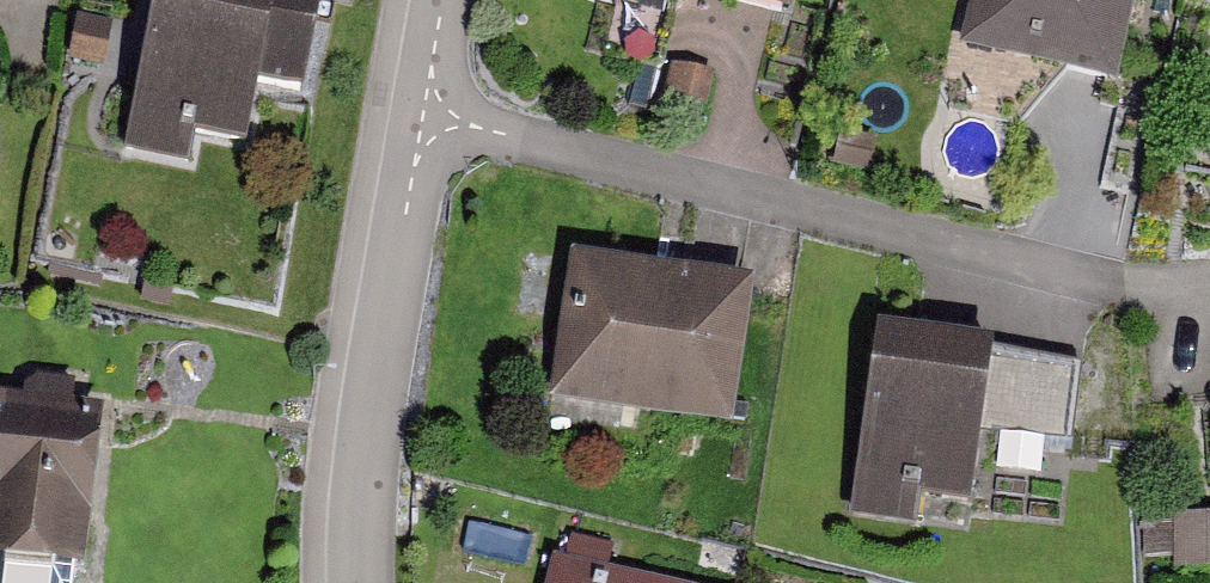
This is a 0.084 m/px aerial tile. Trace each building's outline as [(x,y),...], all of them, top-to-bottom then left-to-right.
[(151,0),(96,0),(85,53),(139,63),(151,0)] [(131,153),(199,164),(203,138),(258,147),(267,96),(308,103),(325,0),(157,0),(131,153)] [(801,17),(804,0),(722,0),(801,17)] [(1119,85),(1136,0),(962,0),(970,2),(959,53),(1119,85)] [(765,292),(578,262),(555,400),(743,430),(765,292)] [(1093,376),(879,346),(855,519),(917,527),(921,493),(981,502),(990,437),(1083,450),(1093,376)] [(0,399),(0,551),(86,559),(102,409),(0,399)] [(1175,572),(1209,571),(1209,514),(1174,515),(1174,521),(1143,522),(1144,561),(1175,561),(1175,572)] [(561,563),(557,582),(647,582),(561,563)]
